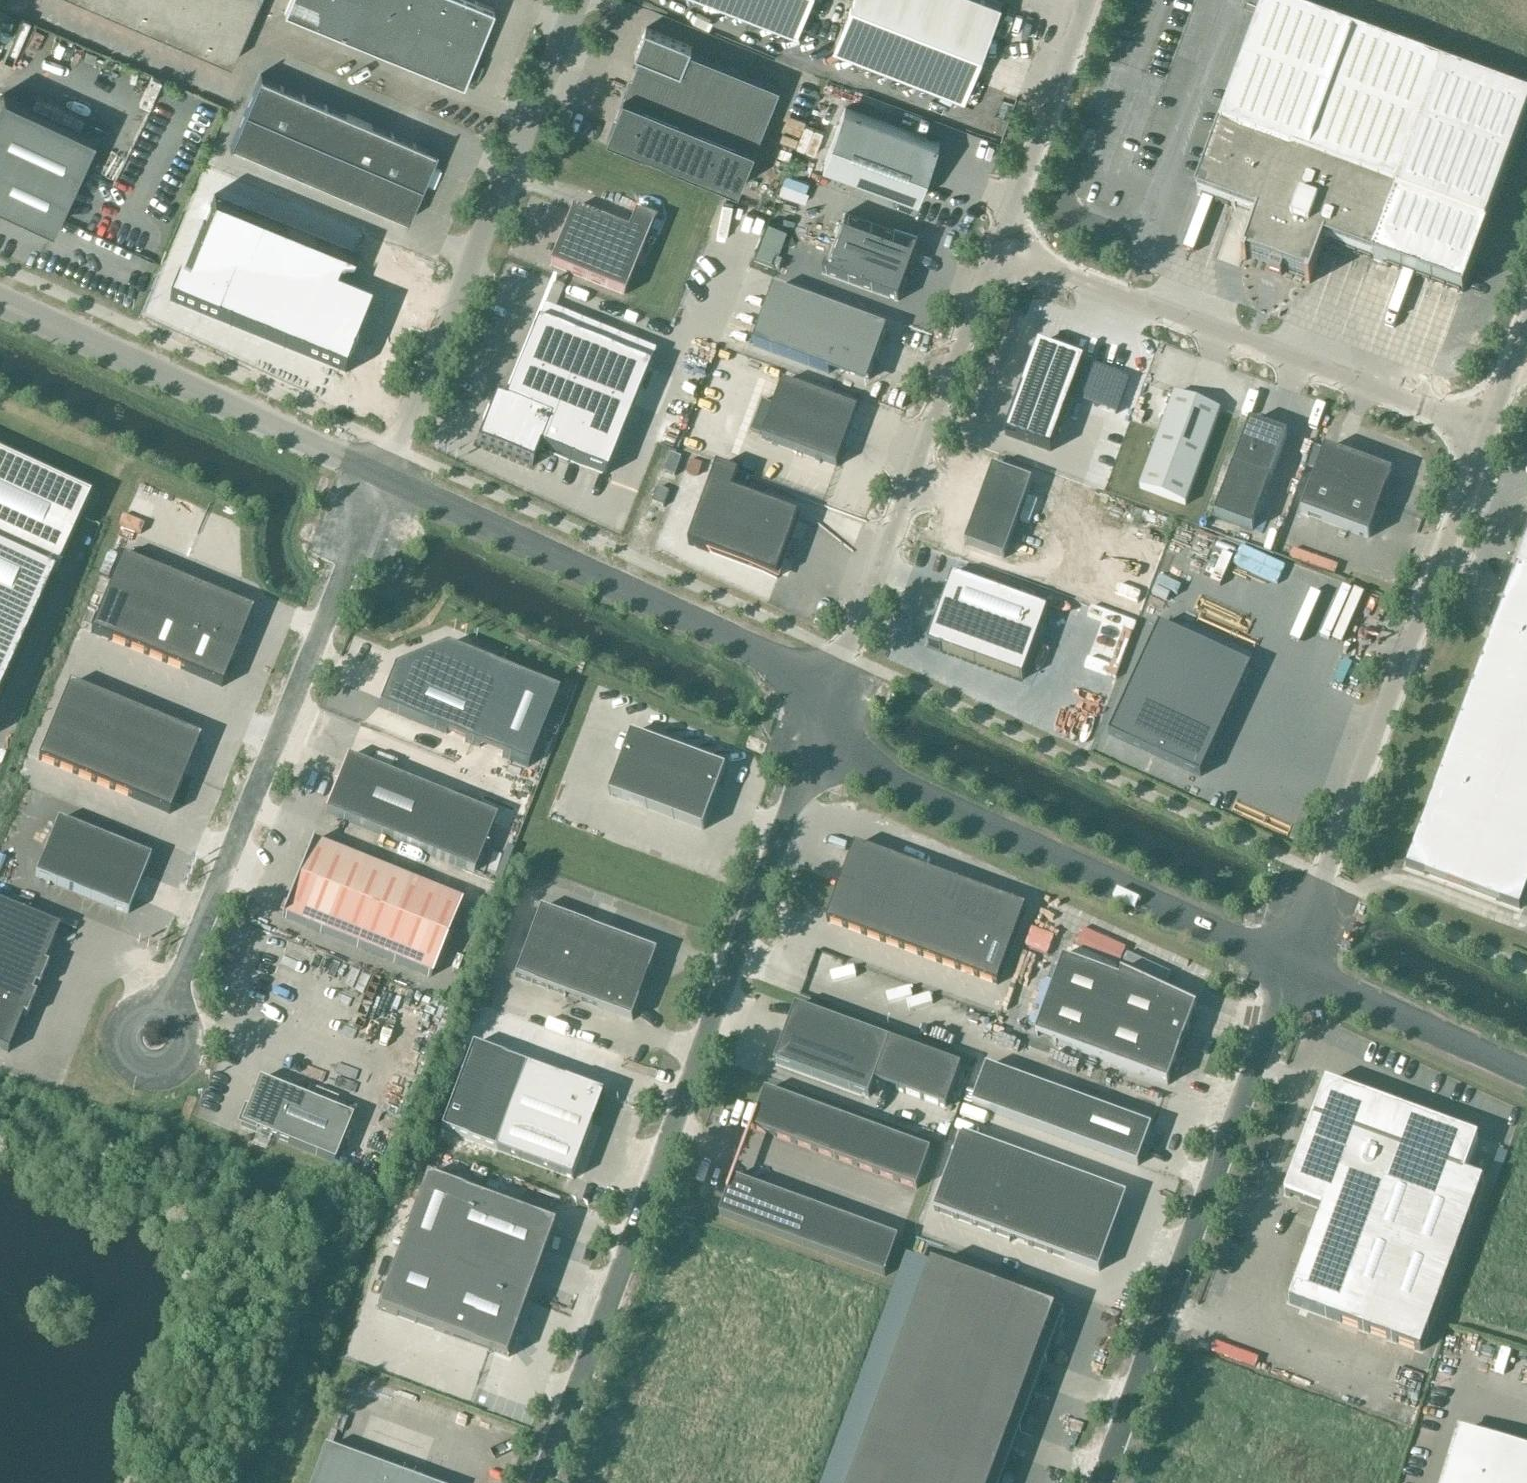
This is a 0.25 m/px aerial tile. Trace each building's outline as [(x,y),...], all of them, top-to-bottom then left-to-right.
[(110,9),(230,57),(253,0),(89,0),(110,9)] [(475,0),(288,0),(284,10),(463,83),(494,8),(475,0)] [(810,0),(714,0),(798,33),(810,0)] [(1002,3),(993,0),(852,0),(834,47),(966,98),(1002,3)] [(1197,196),(1257,219),(1242,260),(1246,262),(1248,257),(1271,266),(1269,272),(1282,277),(1284,271),(1307,279),(1306,284),(1310,285),(1325,244),(1374,262),(1463,294),(1526,120),(1526,106),(1443,75),(1323,30),(1299,21),(1266,9),(1205,174),(1197,196)] [(625,93),(608,135),(739,188),(756,146),(781,86),(691,50),(692,46),(646,27),(636,53),(640,55),(625,93)] [(441,141),(381,117),(262,68),(231,144),(410,217),(441,141)] [(3,93),(0,100),(0,203),(52,228),(95,136),(3,93)] [(844,110),(825,165),(920,198),(939,143),(844,110)] [(214,193),(169,303),(345,374),(371,309),(337,295),(355,251),(214,193)] [(572,209),(549,265),(624,296),(654,222),(635,214),(627,232),(572,209)] [(919,243),(844,215),(822,275),(897,303),(919,243)] [(887,331),(774,289),(753,347),(829,375),(832,367),(869,381),(887,331)] [(495,399),(476,444),(532,467),(539,449),(605,476),(649,368),(538,323),(505,403),(495,399)] [(1039,345),(1005,435),(1050,452),(1084,362),(1039,345)] [(859,410),(783,383),(763,440),(838,467),(859,410)] [(1175,395),(1158,442),(1140,489),(1186,506),(1220,412),(1175,395)] [(1270,483),(1287,437),(1250,423),(1215,517),(1254,532),(1270,483)] [(1325,450),(1313,484),(1380,509),(1392,475),(1325,450)] [(664,473),(674,477),(681,459),(671,455),(664,473)] [(0,458),(0,694),(89,499),(0,458)] [(739,475),(717,467),(689,545),(777,578),(799,519),(732,494),(739,475)] [(1032,483),(993,469),(965,545),(1004,560),(1032,483)] [(1313,484),(1301,514),(1369,540),(1380,509),(1313,484)] [(652,504),(663,508),(669,493),(658,489),(652,504)] [(1281,540),(1289,516),(1277,512),(1270,537),(1281,540)] [(1406,869),(1520,911),(1526,892),(1526,539),(1406,869)] [(122,558),(91,633),(222,688),(253,612),(122,558)] [(954,579),(929,646),(1023,681),(1048,613),(954,579)] [(1160,626),(1109,736),(1201,778),(1251,668),(1160,626)] [(394,670),(379,707),(528,768),(558,693),(446,647),(394,670)] [(69,685),(38,760),(169,815),(201,739),(69,685)] [(631,735),(609,796),(704,831),(726,770),(631,735)] [(497,819),(349,758),(327,813),(477,873),(497,819)] [(58,823),(36,878),(129,916),(151,859),(58,823)] [(314,842),(313,842),(282,918),(283,918),(283,917),(431,977),(461,903),(313,843),(314,842)] [(856,847),(827,924),(997,988),(1026,912),(856,847)] [(8,1053),(23,1016),(26,1018),(35,996),(31,995),(34,986),(38,988),(47,966),(44,965),(59,929),(0,905),(0,1050),(8,1053)] [(658,953),(539,910),(514,978),(633,1022),(658,953)] [(1119,981),(1064,960),(1035,1037),(1168,1085),(1196,1008),(1156,989),(1122,974),(1119,981)] [(796,1007),(775,1064),(869,1098),(875,1083),(946,1109),(961,1068),(890,1042),(796,1007)] [(472,1047),(441,1132),(574,1180),(595,1123),(595,1124),(606,1095),(605,1095),(567,1081),(566,1082),(472,1047)] [(1481,1114),(1331,1059),(1290,1170),(1328,1183),(1293,1277),(1425,1326),(1487,1156),(1468,1150),(1481,1114)] [(986,1068),(972,1106),(1138,1167),(1152,1128),(986,1068)] [(351,1120),(259,1082),(247,1110),(244,1108),(236,1128),(256,1136),(258,1131),(333,1163),(351,1120)] [(917,1190),(931,1153),(766,1092),(757,1114),(751,1130),(753,1131),(753,1130),(917,1190)] [(1099,1272),(1127,1197),(961,1136),(933,1212),(1099,1272)] [(378,1309),(509,1357),(558,1226),(426,1178),(378,1309)] [(885,1278),(899,1240),(735,1180),(735,1179),(733,1178),(727,1194),(728,1194),(720,1217),(885,1278)] [(1056,1312),(932,1267),(852,1482),(993,1482),(1056,1312)] [(1464,1433),(1449,1482),(1526,1482),(1526,1452),(1464,1433)] [(324,1450),(312,1482),(415,1482),(324,1450)] [(511,1482),(512,1482),(517,1467),(501,1462),(497,1479),(511,1482)]
